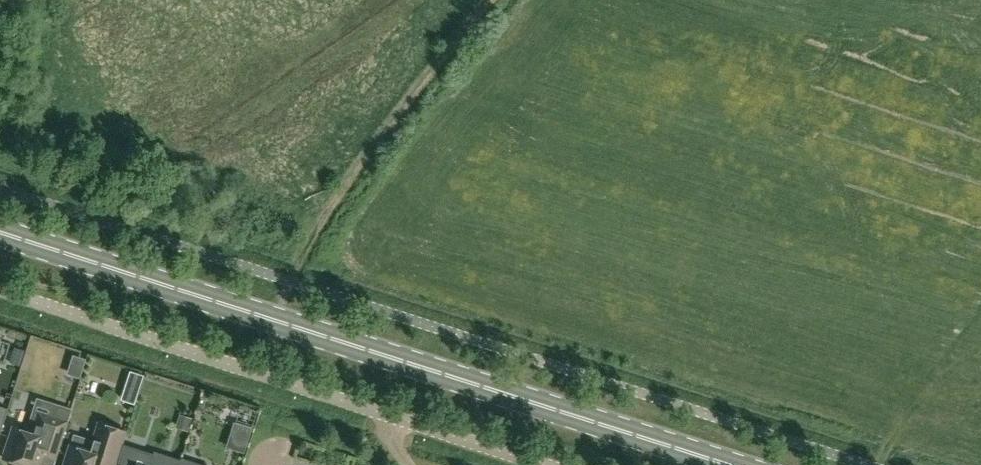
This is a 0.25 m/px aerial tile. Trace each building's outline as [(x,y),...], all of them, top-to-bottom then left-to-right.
[(25,351),(15,348),(10,363),(20,366),(25,351)] [(70,373),(80,376),(85,361),(76,358),(70,373)] [(129,389),(125,402),(135,405),(139,392),(129,389)] [(0,406),(0,433),(1,434),(9,409),(0,406)] [(55,461),(71,412),(56,408),(53,417),(36,411),(29,432),(15,428),(5,459),(19,463),(18,464),(39,464),(42,456),(55,461)] [(230,422),(225,447),(245,451),(250,426),(230,422)] [(125,440),(128,431),(101,423),(92,452),(73,446),(67,464),(117,464),(125,440)] [(155,451),(151,464),(180,464),(182,460),(155,451)]
